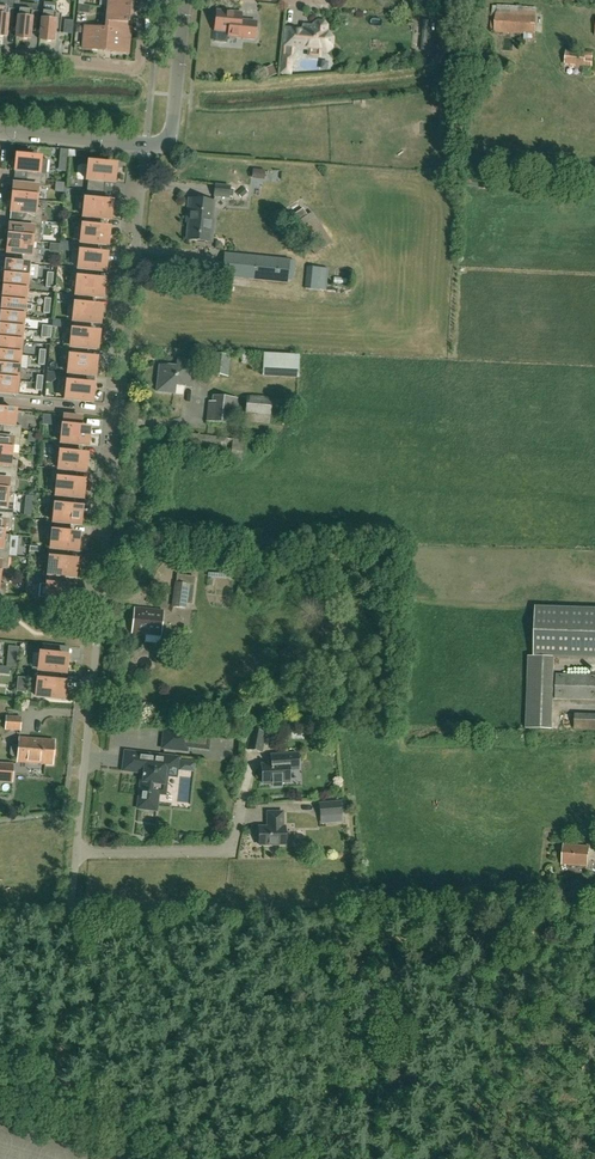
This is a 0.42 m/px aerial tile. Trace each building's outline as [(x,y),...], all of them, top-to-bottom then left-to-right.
[(5,37),(6,35),(7,35),(8,29),(6,29),(7,25),(12,26),(11,28),(12,28),(15,1),(2,0),(0,0),(0,36),(5,37)] [(132,9),(129,9),(130,4),(133,4),(133,0),(109,0),(108,7),(104,6),(104,7),(132,9)] [(19,9),(16,38),(29,39),(29,38),(31,38),(31,31),(30,31),(30,27),(36,28),(35,30),(36,30),(38,11),(31,11),(31,5),(22,4),(21,10),(19,9)] [(108,29),(128,32),(130,32),(130,31),(127,31),(128,17),(131,18),(132,9),(104,7),(104,12),(108,12),(106,29),(85,27),(108,29)] [(228,36),(255,39),(256,22),(241,21),(242,13),(216,11),(216,12),(215,14),(214,19),(215,21),(214,30),(229,31),(228,36)] [(55,40),(55,34),(54,34),(54,30),(59,30),(59,33),(60,33),(62,14),(43,12),(40,40),(53,41),(53,40),(55,40)] [(535,41),(536,14),(496,12),(494,32),(524,34),(524,40),(535,41)] [(321,55),(321,50),(326,50),(331,46),(332,37),(328,33),(326,32),(326,25),(324,22),(318,22),(314,24),(314,27),(308,26),(303,30),(286,29),(284,46),(308,49),(307,54),(321,55)] [(108,29),(85,27),(87,28),(86,35),(84,34),(83,49),(98,51),(98,49),(105,50),(108,29)] [(128,53),(129,39),(127,39),(128,32),(108,29),(105,50),(113,50),(113,52),(128,53)] [(568,53),(566,64),(592,66),(593,55),(568,53)] [(281,73),(290,74),(292,56),(283,56),(281,73)] [(16,171),(31,172),(30,179),(46,181),(48,160),(40,159),(36,158),(36,153),(37,153),(25,152),(26,152),(25,157),(17,157),(17,161),(14,161),(13,168),(16,169),(16,171)] [(88,191),(102,192),(103,182),(114,183),(115,166),(107,166),(107,160),(84,157),(84,158),(85,158),(84,164),(89,164),(88,181),(89,181),(88,191)] [(29,186),(14,185),(13,198),(36,201),(38,187),(45,188),(46,181),(30,179),(29,186)] [(214,185),(213,196),(229,197),(230,186),(214,185)] [(248,191),(244,186),(236,193),(241,197),(248,191)] [(101,199),(102,192),(88,191),(85,217),(99,218),(110,219),(112,203),(102,202),(103,199),(101,199)] [(27,213),(26,220),(42,222),(43,209),(36,208),(36,201),(13,198),(12,212),(27,213)] [(189,199),(187,217),(190,218),(188,240),(213,242),(214,224),(213,224),(215,201),(189,199)] [(99,218),(85,217),(82,243),(97,244),(107,245),(109,229),(100,228),(100,225),(99,225),(99,218)] [(40,235),(42,222),(26,220),(25,227),(10,226),(9,239),(32,242),(40,242),(40,235)] [(19,261),(40,263),(41,256),(38,256),(39,250),(31,249),(32,242),(9,239),(8,253),(23,254),(22,261),(19,261)] [(96,251),(97,244),(82,243),(79,269),(94,270),(105,272),(107,255),(97,254),(97,251),(96,251)] [(294,261),(290,260),(290,259),(225,252),(223,276),(287,282),(288,279),(292,279),(294,261)] [(6,276),(27,278),(29,265),(7,263),(5,277),(6,277),(6,276)] [(325,290),(327,282),(328,268),(308,266),(305,289),(325,290)] [(94,270),(79,269),(77,295),(92,297),(102,298),(103,295),(105,295),(106,289),(103,289),(104,281),(95,280),(95,277),(94,277),(94,270)] [(6,276),(6,277),(3,289),(5,290),(5,289),(26,291),(27,279),(27,278),(6,276)] [(5,289),(5,290),(2,302),(3,302),(25,304),(26,291),(5,289)] [(91,303),(92,297),(77,295),(74,321),(89,323),(100,324),(101,307),(92,306),(92,303),(91,303)] [(1,315),(2,315),(24,317),(24,309),(31,310),(32,305),(25,304),(3,302),(1,315)] [(2,315),(0,326),(0,328),(1,328),(22,330),(24,317),(2,315)] [(88,329),(89,323),(74,321),(71,347),(86,349),(97,350),(99,333),(90,332),(90,329),(88,329)] [(1,328),(0,332),(0,340),(21,342),(22,330),(1,328)] [(20,355),(22,356),(24,342),(21,342),(0,340),(0,353),(20,355)] [(86,349),(71,347),(68,373),(84,375),(95,376),(96,359),(87,358),(87,356),(86,355),(86,349)] [(19,368),(20,355),(0,353),(0,366),(19,368)] [(228,376),(230,356),(213,353),(210,373),(228,376)] [(298,377),(298,355),(264,353),(263,375),(298,377)] [(175,384),(188,386),(192,386),(195,360),(176,358),(175,367),(159,365),(156,391),(174,393),(175,384)] [(20,381),(21,368),(19,368),(0,366),(0,379),(20,381)] [(84,375),(68,373),(66,399),(92,402),(94,385),(84,385),(85,382),(94,382),(95,376),(84,375)] [(16,394),(16,392),(19,392),(20,382),(20,381),(0,379),(0,393),(16,394)] [(235,424),(238,398),(213,395),(212,402),(209,401),(207,421),(235,424)] [(270,423),(272,399),(247,396),(245,421),(270,423)] [(15,411),(0,410),(0,424),(6,424),(5,431),(21,433),(22,426),(14,425),(15,411)] [(81,417),(65,416),(64,426),(63,426),(61,443),(62,443),(77,444),(88,445),(89,429),(80,428),(80,425),(79,425),(80,418),(81,418),(81,417)] [(11,453),(12,445),(20,446),(21,433),(5,431),(4,438),(0,438),(0,452),(11,453)] [(175,454),(188,455),(242,463),(245,440),(178,431),(175,454)] [(77,444),(62,443),(61,453),(60,453),(59,469),(74,471),(85,472),(87,455),(77,454),(78,451),(76,451),(77,444)] [(0,452),(0,465),(2,465),(1,472),(17,474),(18,461),(11,460),(11,453),(0,452)] [(56,496),(57,496),(72,497),(83,498),(84,482),(75,481),(75,478),(74,478),(74,471),(59,469),(59,479),(58,479),(56,496)] [(0,479),(0,493),(7,494),(8,486),(16,487),(17,474),(1,472),(0,479)] [(13,515),(15,495),(7,494),(0,493),(0,514),(13,515)] [(54,522),(69,524),(80,525),(82,508),(72,507),(73,504),(71,504),(72,497),(57,496),(56,506),(55,506),(54,522)] [(3,535),(4,527),(12,528),(13,515),(0,514),(0,535),(3,535)] [(69,524),(54,522),(53,532),(51,548),(52,549),(67,550),(77,551),(79,535),(70,534),(70,531),(69,531),(69,524)] [(3,535),(0,535),(0,555),(9,556),(11,536),(3,535)] [(67,550),(52,549),(51,559),(50,558),(48,575),(49,575),(64,577),(75,577),(76,561),(67,560),(67,557),(66,557),(67,550)] [(0,568),(7,569),(9,556),(0,555),(0,568)] [(213,583),(235,583),(236,574),(213,574),(213,583)] [(64,577),(49,575),(48,585),(47,585),(46,601),(72,604),(74,587),(64,587),(65,584),(63,583),(64,577)] [(187,608),(190,584),(175,582),(171,606),(187,608)] [(160,636),(163,610),(135,607),(132,633),(160,636)] [(535,607),(534,656),(594,658),(594,609),(535,607)] [(40,671),(55,672),(65,673),(67,657),(58,656),(58,653),(57,652),(57,646),(59,646),(59,645),(42,644),(42,651),(41,651),(39,667),(40,667),(40,671)] [(18,660),(8,659),(7,667),(18,668),(18,660)] [(55,672),(40,671),(39,675),(36,697),(63,699),(64,683),(55,682),(55,679),(54,679),(55,672)] [(556,673),(556,698),(594,699),(594,675),(556,673)] [(533,730),(558,730),(558,716),(552,716),(552,699),(533,699),(533,730)] [(6,715),(6,716),(5,729),(20,730),(21,717),(6,715)] [(165,730),(163,748),(186,751),(189,733),(165,730)] [(261,752),(265,733),(251,731),(248,749),(261,752)] [(19,738),(18,745),(13,745),(11,747),(11,754),(12,756),(18,756),(17,762),(52,764),(54,740),(19,738)] [(213,753),(213,744),(192,743),(192,752),(213,753)] [(176,776),(178,758),(128,752),(126,770),(145,772),(144,781),(141,781),(139,802),(139,804),(142,804),(143,806),(145,807),(147,808),(150,808),(152,807),(154,806),(156,806),(157,804),(159,784),(166,784),(167,775),(176,776)] [(299,769),(298,753),(271,755),(272,764),(262,765),(263,784),(273,783),(273,786),(282,785),(282,782),(289,782),(289,772),(291,769),(299,769)] [(12,782),(13,765),(0,764),(0,781),(12,782)] [(321,817),(341,815),(340,802),(320,804),(321,817)] [(259,845),(285,844),(285,827),(283,827),(283,812),(268,812),(268,827),(259,827),(259,845)] [(588,866),(590,846),(565,844),(563,864),(588,866)]
